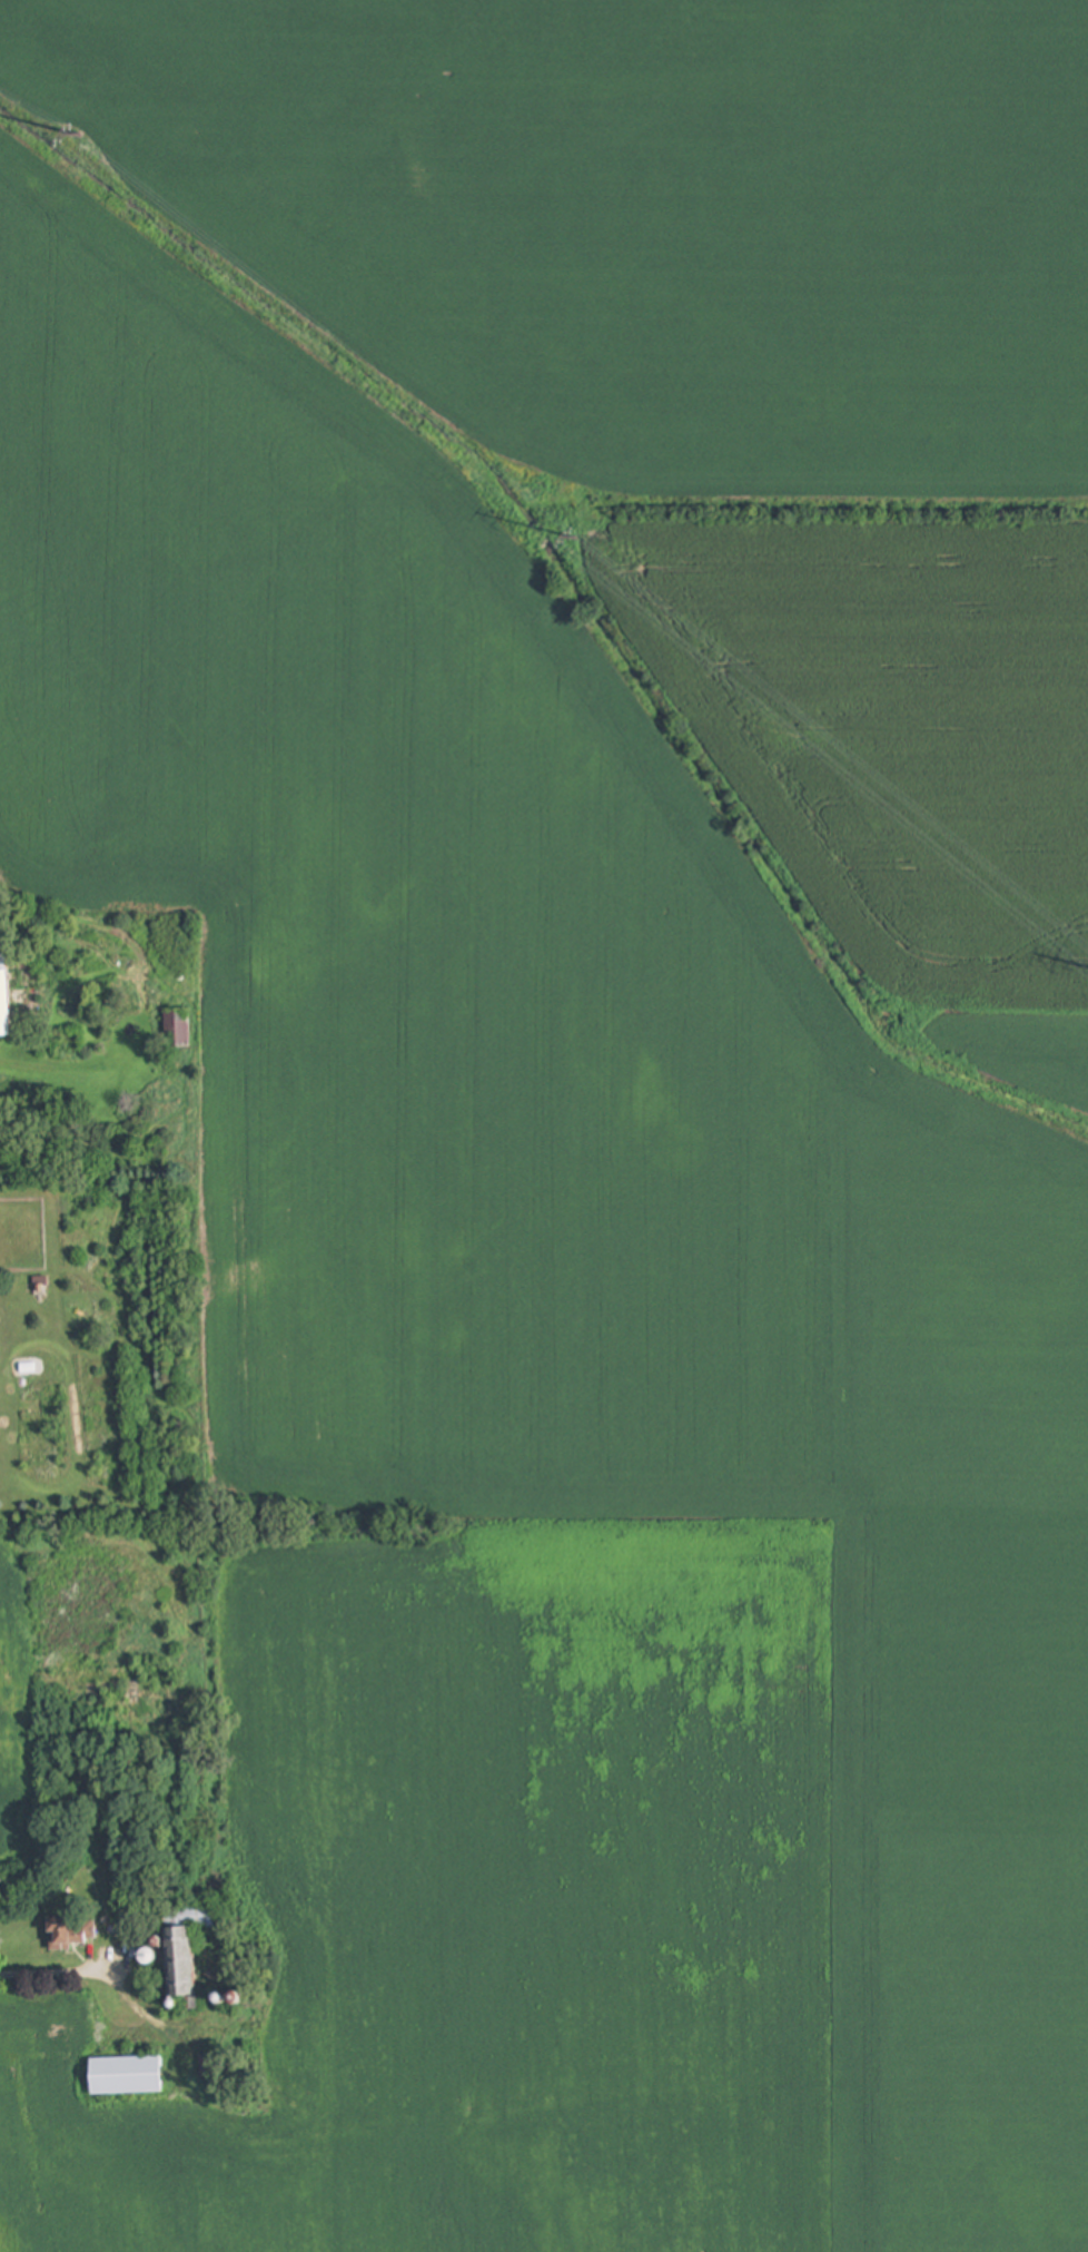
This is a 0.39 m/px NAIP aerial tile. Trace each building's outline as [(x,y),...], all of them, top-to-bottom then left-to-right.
[(8,956),(0,957),(0,1038),(11,1038),(8,956)] [(189,1049),(189,1010),(165,1010),(165,1049),(189,1049)] [(192,1929),(218,1928),(217,1902),(165,1905),(169,1997),(196,1996),(192,1929)] [(49,1917),(49,1950),(72,1950),(72,1944),(95,1944),(95,1917),(49,1917)] [(161,2094),(161,2057),(91,2058),(91,2094),(161,2094)]
